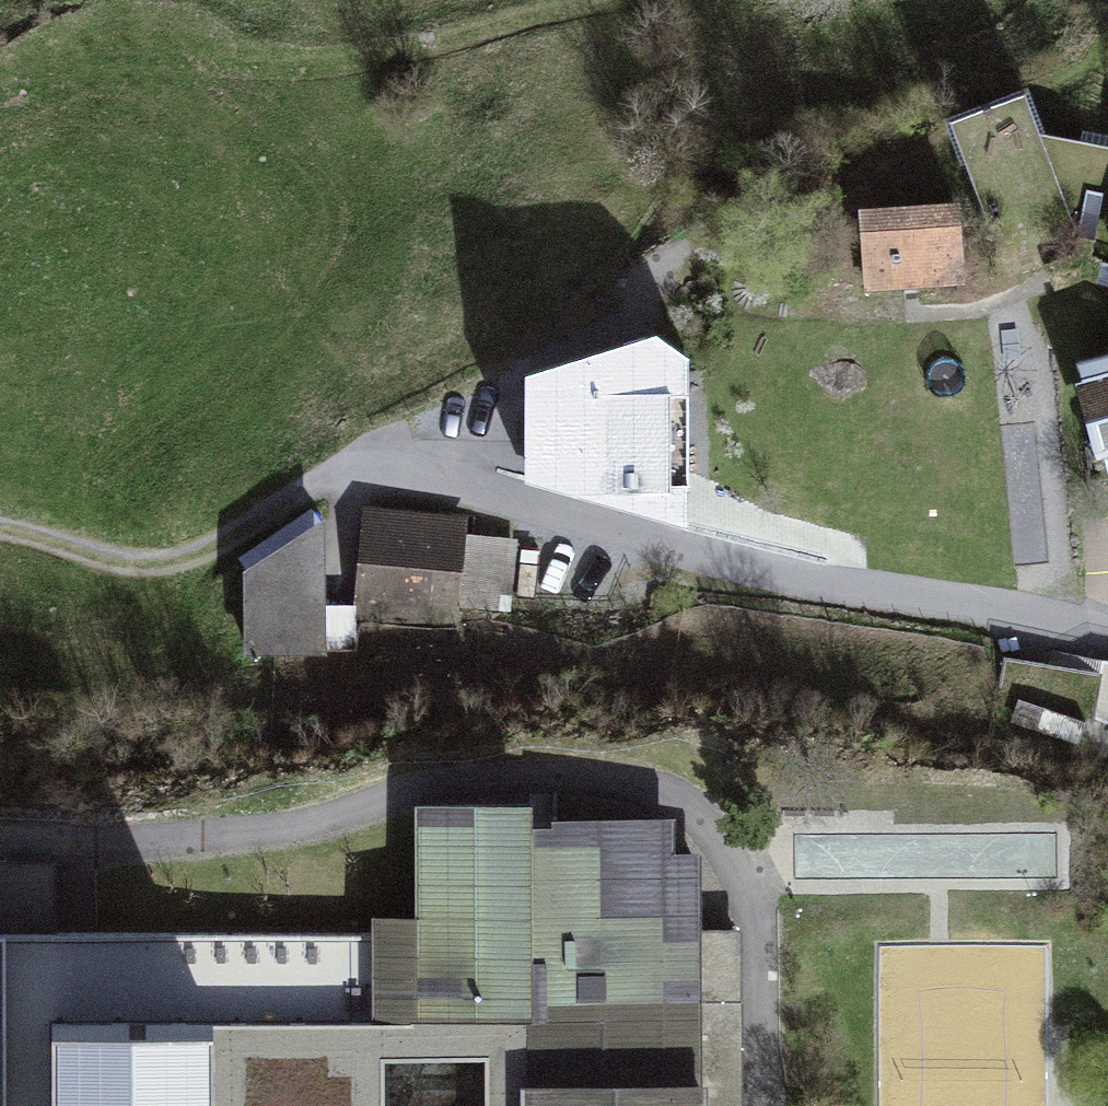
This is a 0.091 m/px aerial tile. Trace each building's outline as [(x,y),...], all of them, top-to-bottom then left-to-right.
[(1040,133),(1026,93),(951,121),(997,250),(1080,220),(1072,254),(1062,259),(1071,284),(1086,279),(1107,286),(1107,261),(1091,258),(1105,195),(1107,196),(1107,147),(1040,133)] [(863,210),(867,285),(961,279),(956,204),(863,210)] [(688,392),(688,357),(656,333),(526,372),(526,476),(668,519),(668,394),(688,392)] [(1078,361),(1103,456),(1107,455),(1107,353),(1078,361)] [(668,519),(688,525),(688,392),(668,394),(668,519)] [(355,613),(453,623),(455,602),(462,536),(464,525),(366,514),(355,613)] [(253,575),(255,653),(322,652),(322,602),(310,536),(253,575)] [(455,602),(509,607),(516,542),(462,536),(455,602)] [(1051,652),(1049,665),(1100,674),(1101,661),(1051,652)] [(1096,715),(1107,722),(1107,662),(1101,661),(1100,674),(1049,665),(1005,657),(997,701),(1022,700),(1045,708),(1055,711),(1096,718),(1096,715)] [(1038,728),(1045,708),(1022,700),(1015,721),(1038,728)] [(1078,744),(1086,722),(1055,711),(1045,708),(1038,728),(1037,730),(1078,744)] [(694,1005),(693,858),(667,858),(667,823),(529,824),(529,804),(417,804),(417,936),(406,936),(393,937),(393,1018),(438,1018),(438,1037),(281,1038),(186,1039),(186,1027),(132,1028),(133,1105),(738,1105),(738,1005),(694,1005)] [(52,956),(52,865),(0,865),(0,957),(52,956)]
